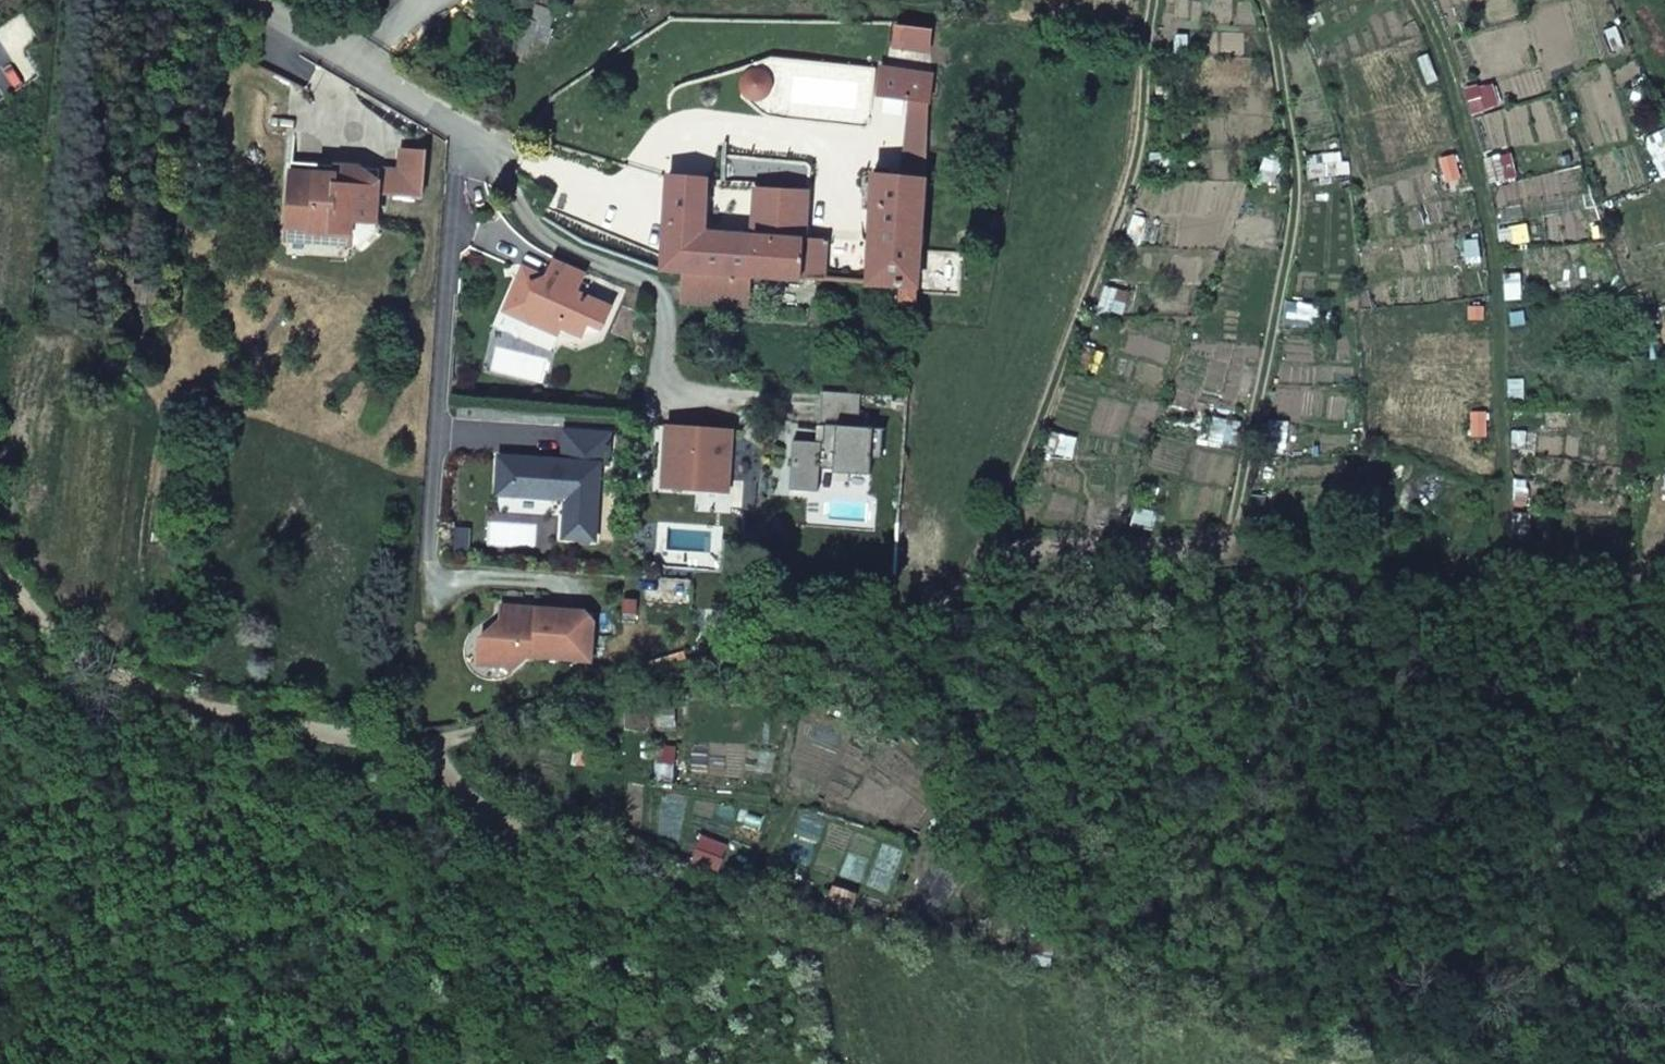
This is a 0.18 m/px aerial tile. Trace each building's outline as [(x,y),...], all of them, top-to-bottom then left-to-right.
[(881,94),(930,100),(936,78),(882,69),(881,94)] [(900,286),(916,287),(922,204),(930,100),(881,94),(880,100),(913,103),(905,180),(875,178),(869,284),(900,286)] [(400,172),(360,169),(358,188),(379,189),(379,192),(424,195),(426,150),(402,149),(400,172)] [(292,164),(291,174),(316,175),(316,166),(292,164)] [(316,175),(291,174),(287,230),(286,241),(351,246),(361,247),(376,234),(379,192),(379,189),(358,188),(360,169),(316,166),(316,175)] [(668,177),(666,211),(705,215),(707,180),(668,177)] [(803,241),(805,241),(808,195),(757,190),(754,237),(803,241)] [(705,215),(666,211),(662,270),(685,272),(715,274),(751,276),(754,237),(703,233),(705,215)] [(751,276),(801,280),(803,241),(754,237),(751,276)] [(801,280),(825,281),(827,243),(805,241),(803,241),(801,280)] [(585,273),(581,271),(553,260),(546,278),(529,284),(518,279),(508,303),(525,311),(530,323),(558,335),(562,327),(577,333),(583,336),(590,320),(603,327),(612,308),(579,295),(576,293),(580,284),(585,273)] [(523,268),(518,279),(529,284),(546,278),(523,268)] [(685,272),(683,301),(713,303),(715,274),(685,272)] [(713,303),(748,306),(751,276),(715,274),(713,303)] [(899,302),(915,304),(916,287),(900,286),(899,302)] [(860,393),(822,391),(820,424),(824,424),(823,443),(795,441),(792,485),(815,486),(816,463),(833,463),(833,469),(868,471),(870,425),(858,425),(860,393)] [(557,459),(495,455),(492,496),(561,500),(558,542),(603,544),(610,425),(560,422),(557,459)] [(668,427),(664,476),(727,481),(731,431),(668,427)] [(664,476),(663,487),(726,491),(727,481),(664,476)] [(556,659),(559,612),(501,608),(500,621),(480,639),(505,666),(510,673),(528,657),(556,659)] [(559,612),(556,659),(591,661),(594,621),(587,613),(559,612)] [(505,666),(480,639),(479,664),(505,666)]
